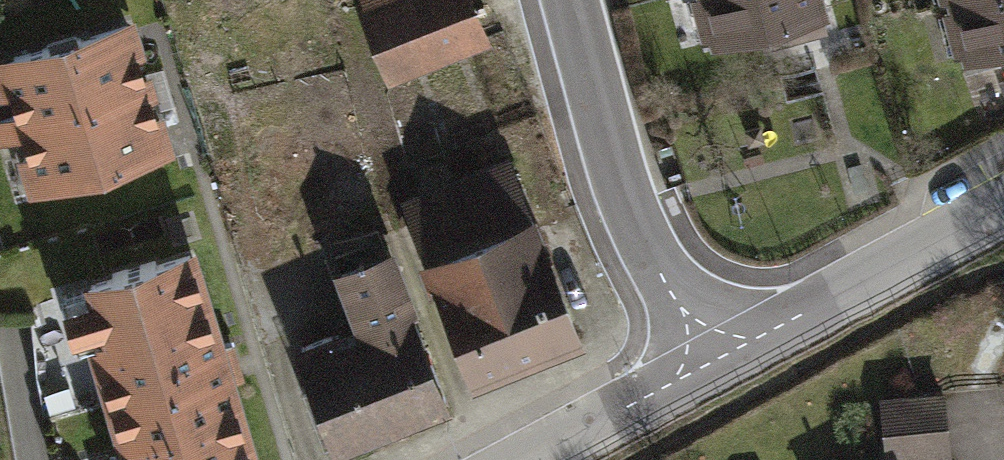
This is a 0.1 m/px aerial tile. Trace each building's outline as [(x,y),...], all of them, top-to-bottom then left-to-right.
[(366,1),(361,3),(392,80),(490,41),(473,0),(366,0),(366,1)] [(712,41),(776,24),(781,42),(822,32),(817,14),(819,13),(815,0),(701,0),(712,41)] [(951,4),(965,57),(1003,47),(1003,0),(964,0),(951,4)] [(0,60),(0,66),(15,114),(0,119),(0,131),(151,85),(133,23),(83,38),(82,35),(0,60)] [(38,190),(122,165),(121,161),(170,146),(151,85),(0,131),(0,143),(22,136),(38,190)] [(433,212),(420,217),(436,255),(431,257),(478,373),(581,332),(512,160),(505,158),(472,170),(474,176),(426,195),(433,212)] [(332,332),(299,344),(340,450),(455,406),(393,246),(340,266),(366,333),(337,345),(332,332)] [(90,278),(92,286),(61,295),(77,346),(107,338),(142,455),(125,459),(257,459),(234,380),(240,378),(230,344),(223,346),(194,247),(90,278)] [(881,400),(886,459),(901,459),(954,455),(948,394),(881,400)]
